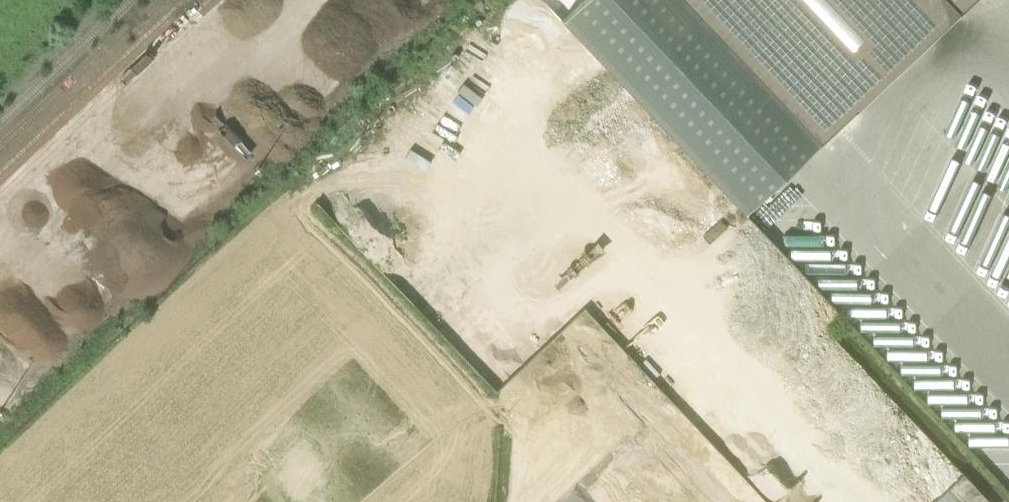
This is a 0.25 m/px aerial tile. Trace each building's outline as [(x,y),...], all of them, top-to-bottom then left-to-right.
[(561,19),(743,212),(821,139),(808,125),(939,0),(581,0),(561,19)] [(955,14),(970,0),(942,0),(955,14)]
